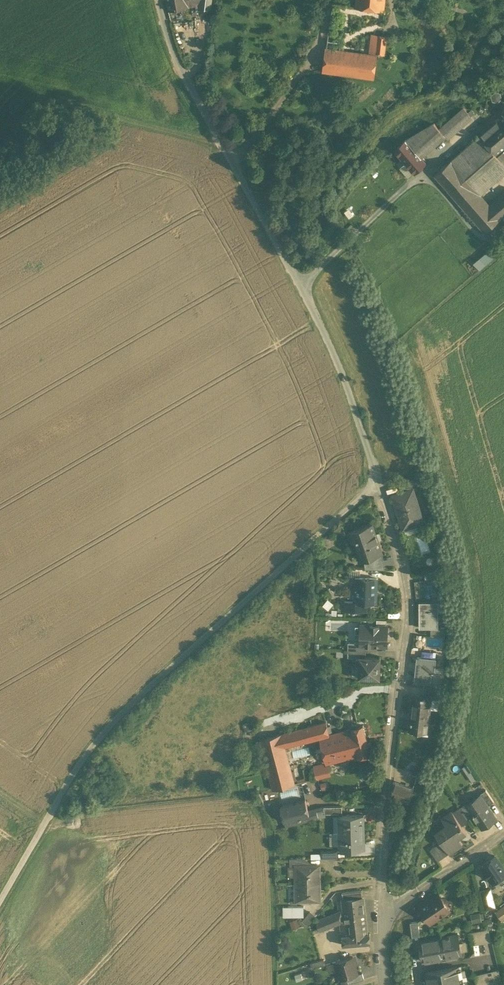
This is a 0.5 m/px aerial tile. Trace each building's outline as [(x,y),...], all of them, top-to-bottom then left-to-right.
[(169,11),(194,7),(194,4),(193,0),(168,0),(169,11)] [(214,9),(215,0),(203,0),(203,3),(202,8),(214,9)] [(357,7),(389,10),(390,0),(357,0),(357,7)] [(423,11),(421,16),(434,23),(437,19),(423,11)] [(373,33),(371,52),(328,47),(325,73),(377,79),(380,54),(387,55),(390,35),(373,33)] [(476,119),(465,107),(442,127),(449,136),(452,139),(476,119)] [(436,173),(491,236),(503,224),(503,115),(436,173)] [(442,127),(435,122),(406,138),(408,140),(424,159),(449,136),(442,127)] [(396,151),(416,174),(428,164),(424,159),(408,140),(396,151)] [(480,268),(495,256),(484,244),(470,256),(480,268)] [(400,484),(402,492),(416,488),(416,490),(419,489),(416,479),(400,484)] [(402,492),(393,495),(404,531),(427,524),(416,490),(416,488),(402,492)] [(352,544),(356,543),(361,561),(384,553),(375,523),(348,532),(352,544)] [(437,571),(425,573),(426,579),(438,577),(437,571)] [(379,579),(355,577),(354,602),(368,603),(378,604),(379,579)] [(368,603),(354,602),(343,602),(342,611),(368,612),(368,603)] [(439,603),(420,603),(420,629),(431,629),(439,629),(439,603)] [(361,625),(360,644),(367,645),(389,645),(390,626),(361,625)] [(439,629),(431,629),(431,637),(447,637),(447,629),(439,629)] [(360,658),(359,680),(381,681),(382,658),(367,658),(360,658)] [(418,658),(415,683),(425,684),(435,685),(437,659),(418,658)] [(435,685),(425,684),(425,691),(442,692),(443,685),(435,685)] [(442,692),(425,691),(424,697),(433,698),(433,700),(441,700),(442,692)] [(411,714),(431,716),(433,700),(433,698),(424,697),(413,696),(411,714)] [(431,716),(411,714),(409,732),(429,734),(431,716)] [(244,724),(247,732),(257,729),(255,721),(244,724)] [(288,745),(319,737),(332,734),(330,722),(285,733),(288,745)] [(332,734),(319,737),(326,766),(373,755),(366,726),(332,734)] [(297,784),(288,745),(285,733),(262,739),(274,789),(297,784)] [(415,789),(394,782),(393,797),(410,803),(415,789)] [(483,792),(466,804),(476,818),(483,829),(500,818),(483,792)] [(281,807),(286,827),(320,819),(318,813),(325,812),(323,806),(310,810),(308,800),(281,807)] [(476,818),(466,804),(455,810),(465,825),(476,818)] [(443,841),(452,854),(467,845),(462,837),(470,832),(465,825),(455,810),(433,825),(443,841)] [(367,815),(341,815),(341,833),(368,833),(367,815)] [(368,833),(341,833),(341,852),(368,851),(368,833)] [(452,854),(443,841),(432,849),(440,862),(452,854)] [(480,862),(494,882),(503,875),(503,863),(496,851),(480,862)] [(295,864),(295,884),(322,883),(322,864),(295,864)] [(295,884),(295,903),(323,903),(322,883),(295,884)] [(481,887),(486,907),(496,905),(492,885),(481,887)] [(420,905),(430,920),(452,905),(442,890),(420,905)] [(366,898),(342,900),(343,911),(316,921),(321,932),(341,925),(343,948),(370,946),(366,898)] [(303,915),(303,904),(282,904),(282,915),(303,915)] [(312,909),(289,920),(292,928),(315,917),(312,909)] [(471,921),(481,920),(480,911),(470,911),(471,921)] [(417,920),(409,921),(410,935),(418,935),(417,920)] [(492,937),(489,925),(483,927),(486,939),(492,937)] [(486,939),(483,927),(477,928),(479,940),(486,939)] [(479,940),(477,928),(470,929),(473,942),(479,940)] [(444,956),(464,952),(460,930),(440,934),(444,956)] [(423,959),(444,956),(440,934),(419,938),(423,959)] [(355,955),(328,964),(330,973),(338,970),(340,979),(348,976),(361,972),(355,955)] [(425,971),(428,984),(461,984),(456,964),(425,971)] [(499,966),(491,968),(494,982),(503,980),(499,966)] [(491,968),(483,970),(486,984),(494,982),(491,968)] [(475,972),(478,984),(481,984),(486,984),(483,970),(475,972)] [(361,972),(348,976),(350,983),(365,978),(363,971),(361,972)]
